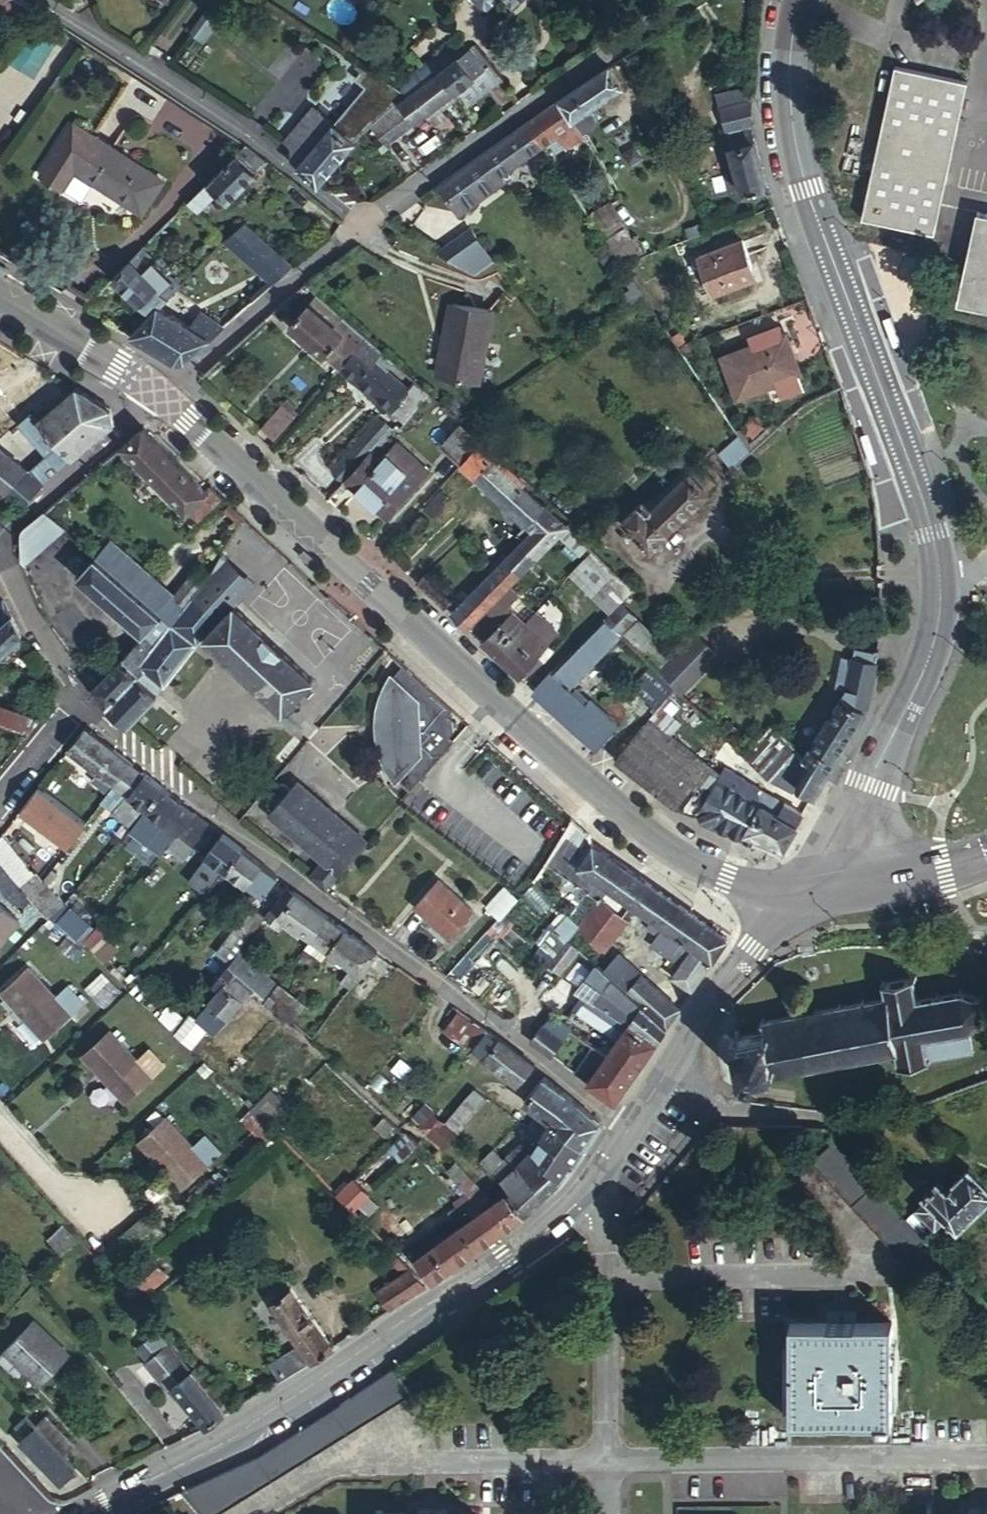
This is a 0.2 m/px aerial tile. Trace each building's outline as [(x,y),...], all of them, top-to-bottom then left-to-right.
[(35,5),(28,0),(2,0),(0,3),(0,13),(3,15),(0,19),(0,30),(12,38),(35,5)] [(214,11),(209,7),(191,30),(202,38),(217,18),(211,14),(214,11)] [(462,33),(433,55),(445,69),(473,47),(462,33)] [(479,43),(473,47),(487,65),(492,61),(479,43)] [(498,81),(504,77),(492,61),(487,65),(473,47),(445,69),(440,73),(453,91),(477,73),(484,82),(493,75),(498,81)] [(433,55),(401,79),(413,94),(440,73),(445,69),(433,55)] [(891,62),(855,211),(921,227),(956,77),(891,62)] [(624,88),(611,65),(559,98),(575,120),(624,88)] [(399,101),(372,125),(386,143),(453,91),(440,73),(413,94),(401,103),(399,101)] [(453,91),(465,107),(498,81),(493,75),(484,82),(477,73),(453,91)] [(716,95),(719,109),(747,101),(745,87),(716,95)] [(559,98),(525,122),(541,147),(558,135),(567,147),(585,134),(575,120),(559,98)] [(744,195),(768,188),(751,124),(750,114),(751,100),(747,101),(719,109),(744,195)] [(312,101),(279,138),(285,143),(287,153),(316,119),(325,125),(321,131),(326,133),(333,125),(356,140),(312,101)] [(316,119),(287,153),(285,157),(318,183),(356,140),(333,125),(326,133),(321,131),(325,125),(316,119)] [(525,122),(442,185),(461,212),(514,173),(511,168),(541,147),(525,122)] [(162,182),(94,136),(73,168),(142,213),(162,182)] [(246,145),(189,204),(198,212),(218,192),(227,202),(267,162),(249,147),(246,145)] [(611,203),(590,217),(605,240),(607,238),(627,225),(611,203)] [(947,299),(986,308),(986,215),(969,210),(947,299)] [(294,267),(244,224),(225,242),(275,284),(294,267)] [(467,278),(494,258),(470,225),(442,245),(467,278)] [(635,236),(627,225),(607,238),(625,262),(649,251),(637,234),(635,236)] [(743,240),(699,257),(713,294),(758,278),(743,240)] [(114,278),(150,315),(167,298),(150,280),(157,274),(151,268),(158,262),(144,248),(114,278)] [(150,315),(131,333),(176,360),(188,358),(227,325),(198,312),(187,323),(169,313),(185,297),(176,289),(167,298),(150,315)] [(349,322),(316,293),(308,303),(342,331),(349,322)] [(360,345),(367,338),(349,322),(342,331),(308,303),(289,325),(340,368),(360,345)] [(449,304),(444,335),(449,337),(442,373),(478,380),(492,311),(449,304)] [(449,337),(444,335),(437,372),(442,373),(449,337)] [(798,373),(784,335),(723,357),(736,395),(798,373)] [(394,411),(402,418),(412,407),(402,399),(412,389),(360,345),(340,368),(392,412),(394,411)] [(407,421),(431,395),(417,383),(412,389),(402,399),(412,407),(402,418),(407,421)] [(22,503),(114,422),(111,407),(74,385),(40,416),(60,439),(46,451),(29,465),(0,444),(0,486),(22,503)] [(273,438),(292,416),(279,406),(260,427),(273,438)] [(46,451),(60,439),(40,416),(33,407),(19,418),(46,451)] [(372,452),(394,429),(380,415),(333,466),(346,479),(372,452)] [(482,440),(463,423),(443,445),(461,463),(481,442),(482,440)] [(144,428),(123,446),(191,508),(207,491),(217,500),(220,497),(209,487),(207,489),(144,428)] [(481,442),(461,463),(530,532),(451,612),(467,626),(496,597),(566,527),(481,442)] [(397,443),(382,461),(413,490),(428,473),(397,443)] [(382,461),(372,452),(346,479),(387,517),(413,490),(382,461)] [(709,488),(714,483),(698,466),(693,471),(692,470),(659,502),(654,496),(644,507),(639,502),(622,519),(629,526),(622,533),(641,552),(648,546),(651,549),(667,533),(666,531),(709,489),(709,488)] [(202,517),(217,500),(207,491),(191,508),(202,517)] [(24,560),(26,564),(65,531),(45,515),(22,535),(24,560)] [(114,537),(97,557),(108,566),(121,550),(125,546),(114,537)] [(158,608),(172,592),(121,550),(108,566),(158,608)] [(146,633),(96,687),(108,704),(128,722),(156,692),(137,674),(145,664),(165,683),(198,641),(173,620),(158,608),(108,566),(97,557),(79,577),(146,633)] [(632,587),(603,558),(582,580),(612,608),(623,598),(632,587)] [(173,620),(198,641),(199,642),(204,636),(233,605),(206,580),(200,588),(184,606),(173,620)] [(184,606),(200,588),(190,580),(177,595),(175,598),(184,606)] [(177,595),(172,592),(158,608),(173,620),(184,606),(175,598),(177,595)] [(496,597),(467,626),(528,682),(547,661),(539,655),(559,633),(543,617),(531,628),(496,597)] [(5,598),(0,603),(0,624),(12,612),(5,598)] [(605,616),(621,631),(640,649),(655,632),(639,616),(639,614),(623,598),(612,608),(605,616)] [(233,605),(204,636),(286,711),(316,678),(234,603),(233,605)] [(22,633),(12,612),(0,624),(0,654),(22,633)] [(536,689),(599,745),(613,730),(579,699),(582,696),(576,690),(572,693),(567,688),(621,631),(605,616),(536,689)] [(698,630),(691,638),(713,660),(720,652),(698,630)] [(691,638),(663,666),(685,688),(713,660),(691,638)] [(876,662),(879,649),(857,645),(854,656),(876,662)] [(803,741),(799,749),(802,751),(829,773),(865,712),(876,662),(854,656),(846,687),(812,745),(803,741)] [(409,669),(401,662),(396,667),(392,672),(390,676),(398,683),(409,669)] [(657,703),(674,686),(650,663),(633,680),(657,703)] [(137,674),(156,692),(165,683),(145,664),(137,674)] [(391,772),(395,778),(401,772),(416,783),(454,738),(449,734),(454,728),(451,718),(447,713),(452,708),(409,669),(398,683),(390,676),(383,692),(380,702),(377,719),(378,734),(380,750),(387,764),(391,772)] [(41,717),(0,704),(0,724),(28,733),(41,717)] [(729,718),(721,726),(732,737),(740,729),(729,718)] [(698,810),(719,774),(720,772),(648,719),(616,760),(666,797),(675,802),(698,810)] [(114,784),(132,761),(86,725),(68,748),(98,771),(90,780),(107,793),(109,789),(114,784)] [(735,743),(718,725),(702,741),(719,758),(735,743)] [(773,725),(745,752),(772,778),(791,761),(802,751),(799,749),(773,725)] [(814,797),(829,773),(802,751),(791,761),(803,772),(796,785),(814,797)] [(163,786),(132,761),(114,784),(144,808),(145,809),(163,786)] [(803,772),(791,761),(772,778),(793,790),(796,785),(803,772)] [(401,772),(395,778),(401,785),(408,792),(416,783),(401,772)] [(728,772),(724,777),(725,778),(741,788),(744,782),(728,772)] [(725,778),(724,777),(719,774),(698,810),(703,823),(760,843),(767,841),(786,847),(794,831),(803,816),(783,804),(778,813),(741,788),(725,778)] [(310,875),(327,888),(366,841),(296,782),(285,794),(279,790),(271,798),(277,803),(269,813),(322,859),(310,875)] [(114,784),(109,789),(122,800),(109,815),(127,830),(144,808),(114,784)] [(195,811),(163,786),(145,809),(148,811),(165,824),(169,828),(177,834),(195,811)] [(156,836),(165,824),(148,811),(139,823),(156,836)] [(193,846),(198,849),(216,827),(195,811),(177,834),(168,845),(184,858),(193,846)] [(31,829),(16,816),(10,822),(25,835),(27,833),(31,829)] [(584,828),(570,816),(550,851),(550,859),(575,877),(572,882),(596,899),(600,893),(609,880),(621,862),(598,846),(584,828)] [(10,822),(1,834),(22,852),(33,838),(27,833),(25,835),(10,822)] [(168,845),(177,834),(169,828),(157,844),(164,850),(168,845)] [(252,855),(223,833),(207,854),(208,855),(188,881),(206,895),(227,869),(236,876),(252,855)] [(0,835),(0,854),(23,877),(35,865),(22,852),(1,834),(0,835)] [(260,895),(276,874),(252,855),(236,876),(260,895)] [(650,883),(621,862),(609,880),(636,901),(637,902),(650,883)] [(48,868),(33,887),(57,912),(76,892),(48,868)] [(636,901),(609,880),(600,893),(628,913),(636,901)] [(472,909),(436,881),(415,907),(450,936),(472,909)] [(675,976),(693,989),(728,939),(650,883),(637,902),(656,916),(668,924),(663,930),(688,947),(691,943),(695,946),(682,965),(675,976)] [(326,916),(288,888),(274,907),(312,935),(326,916)] [(514,897),(504,888),(488,906),(499,915),(514,897)] [(600,893),(596,899),(580,924),(569,940),(580,949),(592,935),(608,945),(629,914),(628,913),(600,893)] [(0,899),(0,939),(20,914),(0,899)] [(76,902),(64,913),(82,930),(93,919),(76,902)] [(238,936),(248,943),(267,917),(257,910),(238,936)] [(555,926),(568,939),(569,940),(580,924),(566,913),(555,926)] [(326,916),(312,935),(303,947),(310,951),(314,946),(326,955),(330,950),(353,966),(344,978),(352,983),(375,951),(326,916)] [(668,924),(656,916),(650,925),(661,933),(663,930),(668,924)] [(106,929),(93,941),(109,958),(122,945),(106,929)] [(663,930),(661,933),(654,944),(682,965),(695,946),(691,943),(688,947),(663,930)] [(569,940),(568,939),(549,961),(561,972),(580,949),(569,940)] [(595,950),(590,957),(600,965),(604,959),(595,950)] [(619,954),(606,969),(629,988),(669,1022),(681,1006),(619,954)] [(253,985),(231,965),(197,1013),(208,1021),(220,1029),(253,985)] [(27,966),(1,990),(42,1035),(82,999),(67,984),(55,994),(27,966)] [(588,992),(606,969),(600,966),(583,988),(588,992)] [(629,988),(606,969),(588,992),(611,1010),(629,988)] [(129,977),(133,981),(138,974),(134,971),(129,977)] [(138,974),(133,981),(137,984),(142,978),(138,974)] [(766,1021),(765,1017),(761,1018),(761,1022),(757,1024),(757,1027),(763,1027),(763,1034),(742,1037),(736,1033),(734,1037),(737,1039),(735,1041),(732,1039),(730,1043),(731,1046),(736,1047),(740,1064),(735,1072),(738,1077),(740,1075),(745,1078),(743,1081),(745,1083),(747,1080),(749,1082),(761,1078),(761,1073),(770,1071),(770,1075),(775,1075),(775,1070),(801,1065),(801,1069),(806,1069),(806,1064),(824,1062),(826,1065),(831,1064),(831,1060),(850,1057),(851,1061),(856,1060),(856,1056),(871,1053),(872,1057),(878,1056),(877,1052),(897,1048),(900,1063),(895,1064),(895,1069),(901,1067),(902,1071),(905,1070),(905,1066),(925,1063),(927,1067),(931,1067),(932,1061),(973,1054),(970,1033),(983,1021),(986,1023),(986,1022),(986,1016),(984,1004),(986,1002),(986,1001),(984,997),(980,1001),(965,992),(967,989),(962,988),(961,992),(941,995),(939,991),(935,992),(935,996),(919,999),(915,983),(921,981),(920,978),(916,979),(915,974),(911,975),(912,979),(891,983),(889,979),(886,979),(886,984),(883,985),(883,989),(887,988),(890,999),(868,1003),(868,999),(864,1000),(864,1004),(847,1006),(846,1002),(842,1003),(842,1007),(823,1012),(821,1007),(816,1008),(817,1012),(797,1015),(796,1011),(791,1012),(792,1017),(766,1021)] [(279,982),(267,997),(292,1019),(303,1005),(279,982)] [(657,1039),(669,1022),(629,988),(611,1010),(630,1025),(632,1023),(657,1039)] [(565,1065),(615,1099),(657,1039),(632,1023),(630,1025),(611,1010),(588,992),(577,1007),(620,1039),(606,1059),(570,1032),(564,1040),(543,1026),(531,1040),(565,1065)] [(197,1013),(180,1036),(190,1045),(208,1021),(197,1013)] [(108,1026),(81,1051),(123,1096),(164,1059),(149,1044),(136,1056),(108,1026)] [(518,1084),(531,1066),(533,1065),(485,1030),(470,1050),(518,1084)] [(269,1096),(281,1110),(327,1062),(314,1050),(269,1096)] [(525,1101),(553,1122),(584,1144),(600,1122),(570,1094),(544,1076),(525,1101)] [(435,1111),(424,1123),(421,1127),(441,1145),(487,1098),(473,1086),(461,1099),(453,1092),(435,1111)] [(417,1117),(424,1123),(435,1111),(428,1105),(417,1117)] [(165,1115),(138,1140),(180,1184),(219,1149),(205,1135),(194,1145),(165,1115)] [(584,1144),(553,1122),(541,1137),(572,1161),(584,1144)] [(405,1132),(403,1134),(389,1148),(401,1159),(419,1140),(405,1132)] [(572,1161),(541,1137),(532,1149),(559,1178),(572,1161)] [(924,1237),(832,1138),(810,1159),(903,1258),(924,1237)] [(517,1162),(532,1149),(523,1140),(508,1154),(517,1162)] [(559,1178),(532,1149),(517,1162),(516,1163),(513,1166),(543,1196),(559,1179),(559,1178)] [(499,1180),(513,1166),(516,1163),(517,1162),(508,1154),(501,1160),(489,1150),(479,1161),(499,1180)] [(455,1181),(482,1209),(490,1203),(453,1163),(446,1171),(455,1181)] [(543,1196),(513,1166),(499,1180),(510,1190),(505,1193),(525,1212),(543,1196)] [(919,1212),(939,1230),(949,1219),(963,1230),(986,1204),(986,1183),(969,1167),(948,1189),(938,1181),(925,1195),(929,1200),(919,1212)] [(370,1193),(356,1179),(338,1196),(353,1211),(370,1193)] [(474,1214),(482,1209),(455,1181),(450,1186),(458,1197),(455,1200),(462,1210),(467,1206),(474,1214)] [(525,1212),(505,1193),(490,1203),(482,1209),(501,1229),(525,1212)] [(480,1244),(501,1229),(482,1209),(474,1214),(462,1222),(480,1244)] [(448,1265),(480,1244),(462,1222),(431,1243),(448,1265)] [(60,1227),(48,1240),(60,1251),(73,1238),(60,1227)] [(415,1254),(431,1278),(448,1265),(431,1243),(415,1254)] [(149,1253),(120,1278),(138,1299),(167,1274),(149,1253)] [(389,1307),(424,1283),(396,1254),(391,1261),(402,1272),(377,1289),(389,1307)] [(313,1358),(333,1345),(290,1284),(270,1299),(302,1344),(313,1358)] [(36,1320),(6,1349),(40,1385),(71,1356),(36,1320)] [(896,1327),(797,1325),(794,1422),(895,1424),(896,1327)] [(143,1361),(163,1344),(151,1332),(132,1349),(143,1361)] [(155,1369),(172,1354),(163,1344),(143,1361),(142,1362),(164,1387),(168,1383),(155,1369)] [(313,1358),(302,1344),(274,1365),(284,1377),(313,1358)] [(176,1392),(205,1424),(224,1411),(172,1354),(155,1369),(168,1383),(176,1392)] [(180,1488),(200,1513),(213,1513),(413,1393),(396,1365),(331,1408),(257,1453),(224,1469),(180,1488)] [(172,1396),(176,1392),(168,1383),(164,1387),(172,1396)] [(36,1423),(26,1412),(15,1423),(26,1434),(21,1439),(59,1479),(74,1464),(62,1451),(36,1423)] [(36,1423),(62,1451),(73,1442),(47,1414),(36,1423)]
